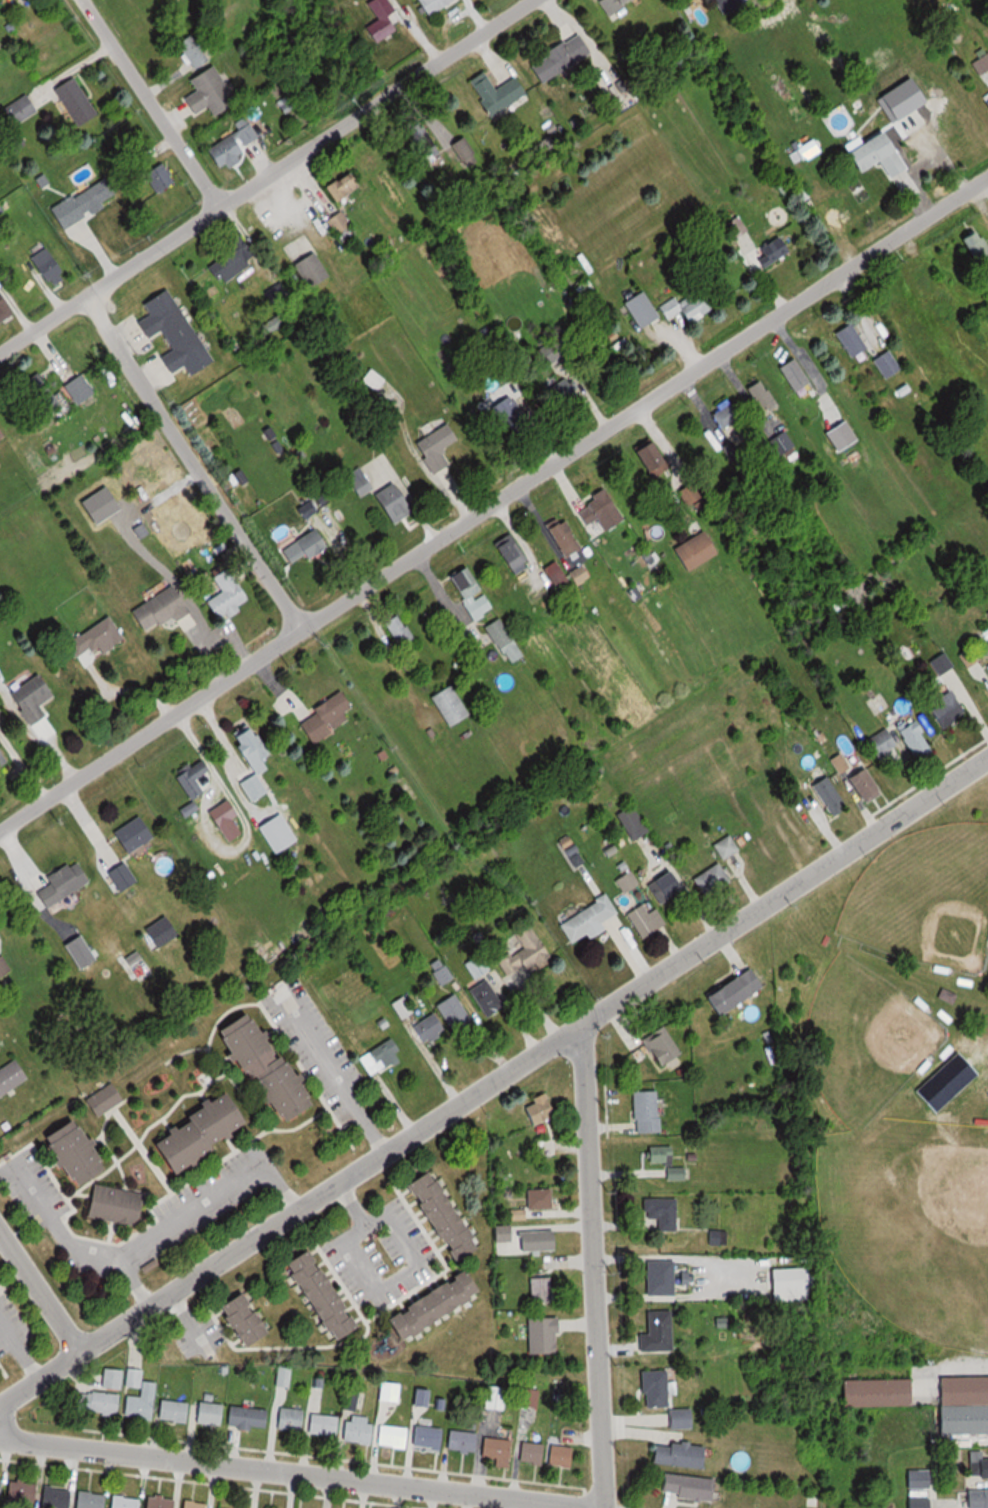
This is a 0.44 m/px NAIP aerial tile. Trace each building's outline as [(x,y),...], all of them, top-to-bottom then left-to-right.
[(370,25),(379,44),(405,32),(389,0),(376,0),(371,2),(380,20),(370,25)] [(429,16),(458,0),(420,0),(429,16)] [(622,5),(629,0),(597,0),(609,22),(626,12),(622,5)] [(193,30),(177,47),(200,69),(211,58),(203,50),(207,44),(193,30)] [(587,56),(575,33),(539,51),(541,57),(527,65),(535,82),(587,56)] [(969,58),(977,75),(987,70),(987,52),(987,49),(969,58)] [(221,64),(193,77),(200,92),(188,97),(196,113),(212,106),(217,116),(240,106),(221,64)] [(491,88),(481,70),(465,79),(486,116),(522,96),(512,77),(491,88)] [(78,76),(58,87),(80,126),(100,115),(78,76)] [(39,112),(30,94),(6,106),(15,124),(39,112)] [(978,103),(987,119),(987,96),(978,103)] [(245,158),(240,150),(261,137),(248,115),(234,124),(238,131),(209,148),(223,171),(245,158)] [(400,126),(419,158),(433,149),(414,118),(400,126)] [(853,174),(886,149),(872,130),(839,155),(853,174)] [(164,193),(178,179),(161,161),(147,175),(164,193)] [(337,201),(365,187),(357,171),(329,185),(337,201)] [(65,227),(121,196),(109,176),(54,207),(65,227)] [(329,219),(336,233),(353,225),(345,210),(329,219)] [(973,227),(955,237),(971,267),(980,262),(983,268),(987,265),(987,250),(986,252),(973,227)] [(786,252),(776,235),(749,251),(758,268),(786,252)] [(45,280),(65,269),(52,245),(32,256),(45,280)] [(333,273),(315,250),(294,267),(312,290),(333,273)] [(210,266),(219,279),(239,266),(230,253),(210,266)] [(15,313),(0,288),(0,322),(15,313)] [(175,372),(189,365),(194,374),(215,363),(174,288),(147,302),(153,314),(142,320),(151,337),(165,330),(176,350),(166,355),(175,372)] [(682,321),(708,305),(698,288),(674,303),(671,297),(655,307),(664,320),(676,313),(682,321)] [(620,301),(636,328),(654,317),(639,290),(620,301)] [(831,332),(845,359),(862,350),(849,323),(831,332)] [(881,380),(897,370),(884,351),(869,361),(881,380)] [(68,404),(39,371),(21,387),(50,419),(68,404)] [(80,404),(98,393),(85,373),(67,385),(80,404)] [(576,389),(564,375),(543,393),(555,408),(576,389)] [(776,406),(757,378),(742,388),(761,416),(776,406)] [(505,410),(494,423),(514,439),(530,420),(504,398),(498,404),(505,410)] [(714,429),(737,424),(733,403),(710,408),(714,429)] [(9,436),(0,420),(0,442),(9,436)] [(417,442),(435,474),(454,464),(446,449),(462,439),(453,423),(417,442)] [(777,454),(791,447),(784,431),(769,438),(777,454)] [(640,440),(628,456),(654,476),(666,460),(640,440)] [(396,524),(419,509),(399,480),(377,495),(396,524)] [(684,505),(698,499),(690,483),(676,490),(684,505)] [(605,537),(623,513),(593,491),(575,515),(605,537)] [(559,558),(576,549),(562,518),(544,527),(559,558)] [(668,548),(680,572),(712,556),(700,532),(668,548)] [(490,542),(506,574),(524,566),(508,533),(490,542)] [(540,569),(552,589),(565,582),(552,561),(540,569)] [(474,565),(453,575),(475,621),(496,611),(474,565)] [(224,622),(244,610),(242,606),(252,599),(233,567),(218,576),(226,591),(211,600),(224,622)] [(585,577),(577,567),(567,574),(574,585),(585,577)] [(145,631),(163,621),(166,627),(195,611),(179,583),(133,610),(145,631)] [(400,648),(415,641),(402,612),(386,620),(400,648)] [(127,637),(113,615),(78,636),(91,658),(127,637)] [(488,626),(513,664),(527,655),(502,616),(488,626)] [(964,666),(973,660),(967,650),(958,655),(964,666)] [(935,675),(950,666),(941,652),(927,661),(935,675)] [(33,727),(51,717),(43,704),(59,695),(45,672),(12,692),(33,727)] [(435,695),(452,727),(473,716),(457,684),(435,695)] [(963,714),(950,689),(929,700),(941,725),(963,714)] [(300,720),(314,744),(354,721),(348,712),(356,707),(348,693),(300,720)] [(909,756),(928,747),(914,718),(894,728),(909,756)] [(234,734),(255,776),(242,783),(252,803),(269,794),(260,775),(271,769),(266,760),(273,756),(257,723),(234,734)] [(873,759),(895,745),(884,728),(862,742),(873,759)] [(14,761),(0,740),(0,771),(14,761)] [(207,792),(198,781),(213,770),(204,757),(177,777),(195,801),(207,792)] [(856,804),(873,795),(859,767),(842,775),(856,804)] [(839,805),(825,776),(810,783),(825,812),(839,805)] [(244,815),(234,800),(211,815),(220,830),(244,815)] [(621,814),(637,841),(652,832),(636,806),(621,814)] [(117,830),(127,853),(157,839),(147,816),(117,830)] [(717,844),(725,859),(743,849),(734,834),(717,844)] [(95,883),(81,859),(49,877),(53,884),(40,891),(50,908),(95,883)] [(140,882),(127,862),(111,874),(124,893),(140,882)] [(734,882),(722,863),(696,879),(708,899),(734,882)] [(689,891),(679,870),(649,883),(659,904),(689,891)] [(641,883),(632,872),(620,882),(628,893),(641,883)] [(563,923),(574,942),(621,913),(610,895),(563,923)] [(660,907),(650,912),(647,904),(630,912),(641,939),(668,928),(660,907)] [(144,931),(154,950),(183,935),(173,916),(144,931)] [(553,955),(534,923),(518,933),(525,946),(500,960),(511,979),(553,955)] [(145,959),(141,952),(129,959),(133,966),(145,959)] [(477,978),(492,967),(482,954),(467,965),(477,978)] [(1,979),(14,969),(3,956),(0,959),(0,977),(1,979)] [(442,986),(455,978),(442,958),(430,967),(442,986)] [(727,1015),(769,988),(757,968),(714,995),(727,1015)] [(506,1005),(488,979),(472,990),(491,1016),(506,1005)] [(934,997),(950,1004),(954,995),(938,989),(934,997)] [(456,1032),(475,1020),(458,993),(439,1005),(456,1032)] [(414,1012),(406,996),(395,1002),(403,1018),(414,1012)] [(265,1009),(231,1026),(283,1127),(317,1109),(265,1009)] [(424,1045),(448,1031),(437,1012),(413,1026),(424,1045)] [(647,1038),(665,1067),(686,1054),(669,1025),(647,1038)] [(373,1076),(405,1055),(393,1037),(362,1058),(373,1076)] [(966,1068),(959,1057),(946,1065),(953,1077),(966,1068)] [(32,1078),(19,1058),(0,1071),(0,1099),(32,1078)] [(126,1099),(114,1082),(89,1099),(101,1116),(126,1099)] [(182,1172),(258,1126),(236,1090),(194,1115),(197,1121),(163,1141),(182,1172)] [(636,1092),(639,1134),(663,1132),(661,1090),(636,1092)] [(561,1114),(550,1094),(525,1107),(536,1128),(561,1114)] [(81,1187),(113,1170),(85,1120),(53,1137),(81,1187)] [(675,1147),(650,1147),(650,1163),(675,1163),(675,1147)] [(687,1168),(669,1168),(669,1179),(687,1179),(687,1168)] [(462,1262),(485,1248),(438,1170),(415,1184),(462,1262)] [(143,1225),(148,1193),(98,1185),(92,1216),(143,1225)] [(555,1209),(555,1190),(532,1190),(532,1209),(555,1209)] [(680,1231),(680,1198),(648,1198),(648,1219),(661,1219),(661,1231),(680,1231)] [(501,1240),(514,1241),(515,1226),(502,1226),(501,1240)] [(522,1231),(522,1251),(560,1251),(560,1231),(522,1231)] [(338,1342),(362,1329),(319,1249),(295,1262),(338,1342)] [(678,1295),(678,1260),(650,1260),(650,1295),(678,1295)] [(775,1301),(812,1300),(812,1268),(774,1269),(775,1301)] [(489,1296),(475,1271),(394,1315),(407,1340),(489,1296)] [(557,1303),(557,1277),(533,1277),(533,1303),(557,1303)] [(253,1347),(275,1333),(250,1293),(228,1307),(253,1347)] [(642,1333),(643,1351),(675,1350),(675,1310),(650,1310),(650,1333),(642,1333)] [(532,1353),(562,1353),(562,1317),(532,1317),(532,1353)] [(671,1369),(646,1369),(647,1406),(672,1406),(671,1369)] [(943,1377),(944,1405),(987,1404),(987,1377),(943,1377)] [(916,1407),(916,1379),(850,1379),(850,1407),(916,1407)] [(158,1381),(145,1381),(144,1396),(129,1395),(128,1417),(156,1418),(158,1381)] [(401,1383),(384,1383),(384,1400),(401,1400),(401,1383)] [(120,1414),(122,1395),(79,1390),(77,1409),(120,1414)] [(192,1402),(164,1399),(161,1419),(189,1422),(192,1402)] [(225,1424),(226,1402),(201,1402),(200,1423),(225,1424)] [(270,1409),(232,1405),(230,1425),(268,1429),(270,1409)] [(944,1406),(944,1434),(987,1434),(987,1406),(944,1406)] [(305,1408),(281,1408),(281,1429),(305,1429),(305,1408)] [(672,1408),(672,1428),(697,1428),(697,1408),(672,1408)] [(312,1433),(340,1435),(341,1415),(313,1414),(312,1433)] [(370,1416),(350,1414),(347,1441),(374,1443),(376,1423),(370,1422),(370,1416)] [(410,1426),(382,1425),(381,1445),(409,1446),(410,1426)] [(444,1448),(446,1428),(417,1425),(415,1446),(444,1448)] [(480,1431),(451,1431),(451,1452),(480,1452),(480,1431)] [(500,1458),(499,1466),(512,1467),(514,1439),(488,1437),(486,1457),(500,1458)] [(523,1461),(546,1464),(549,1444),(526,1441),(523,1461)] [(657,1462),(708,1468),(710,1446),(659,1441),(657,1462)] [(575,1467),(576,1446),(553,1445),(552,1466),(575,1467)] [(970,1470),(984,1470),(984,1478),(987,1478),(987,1459),(985,1459),(985,1451),(970,1451),(970,1470)] [(935,1470),(908,1470),(909,1507),(936,1507),(935,1470)] [(720,1478),(668,1473),(666,1495),(718,1500),(720,1478)] [(37,1502),(38,1481),(12,1480),(11,1501),(37,1502)] [(73,1489),(46,1486),(44,1507),(71,1507),(73,1489)] [(108,1496),(81,1491),(78,1507),(106,1507),(108,1496)] [(969,1507),(987,1507),(987,1491),(969,1491),(969,1507)] [(143,1500),(117,1495),(114,1507),(141,1507),(143,1500)] [(176,1497),(150,1497),(150,1507),(176,1507),(176,1497)] [(209,1504),(188,1499),(186,1507),(209,1507),(209,1504)]
